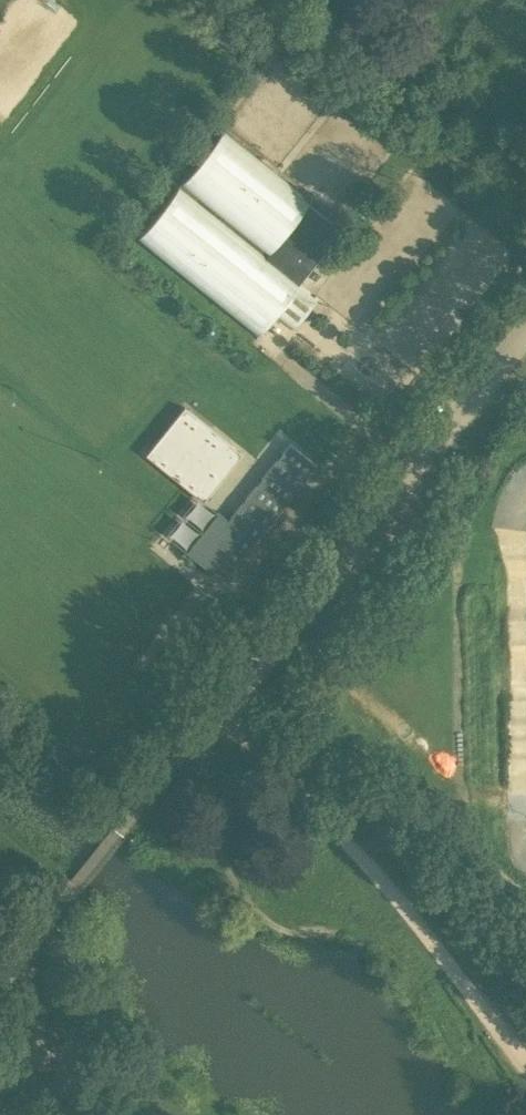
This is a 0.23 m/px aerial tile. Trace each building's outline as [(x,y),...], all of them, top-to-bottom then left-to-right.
[(292,330),(319,298),(300,283),(342,230),(222,133),(137,239),(258,336),(274,315),(292,330)] [(179,481),(194,493),(204,501),(216,486),(242,453),(185,406),(146,454),(179,481)] [(317,464),(291,443),(229,519),(219,511),(187,551),(212,571),(218,564),(229,573),(317,464)]
